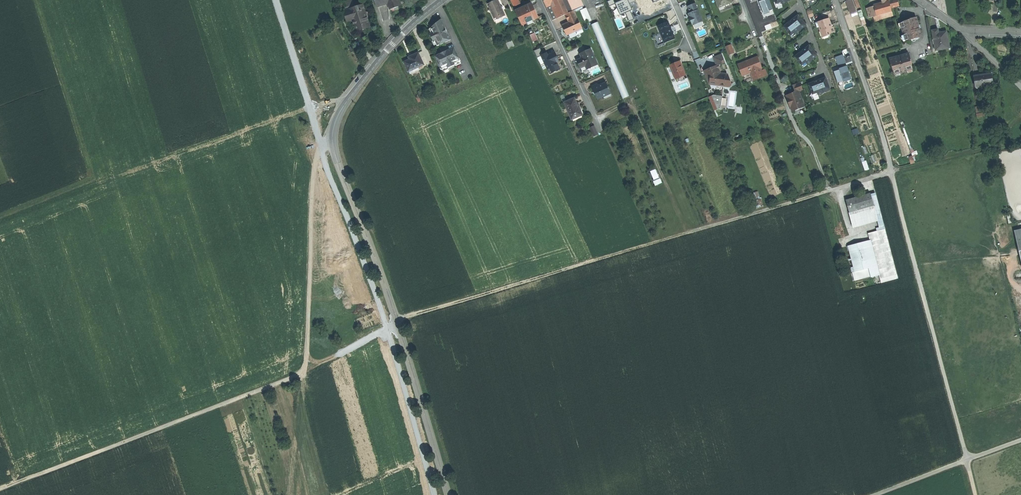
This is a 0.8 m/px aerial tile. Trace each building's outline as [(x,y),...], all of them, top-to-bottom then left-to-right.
[(378,7),(388,3),(390,9),(396,7),(401,5),(400,0),(376,0),(378,7)] [(498,0),(497,0),(494,1),(492,2),(493,4),(489,6),(490,10),(490,11),(491,12),(495,19),(499,17),(500,19),(506,16),(503,9),(503,7),(501,6),(498,0)] [(547,7),(553,21),(566,15),(573,12),(568,0),(562,0),(547,7)] [(573,12),(574,11),(580,8),(576,0),(568,0),(573,12)] [(580,8),(585,6),(583,2),(579,0),(578,1),(578,0),(576,0),(580,8)] [(632,25),(667,11),(662,0),(622,0),(632,25)] [(761,8),(771,5),(769,0),(758,0),(761,8)] [(852,0),(847,0),(846,0),(850,13),(856,11),(852,0)] [(899,6),(897,0),(891,0),(889,1),(889,2),(891,8),(894,7),(899,6)] [(879,15),(891,11),(891,8),(889,2),(883,3),(873,6),(876,15),(879,15)] [(691,13),(692,16),(691,16),(690,17),(692,21),(694,25),(703,21),(695,3),(688,6),(691,13)] [(732,3),(719,8),(721,13),(734,8),(732,3)] [(523,8),(516,11),(522,25),(527,23),(533,20),(538,18),(535,11),(532,4),(526,7),(523,8)] [(370,26),(363,5),(345,11),(348,19),(353,17),(357,31),(364,29),(370,26)] [(873,16),(876,15),(873,6),(866,8),(869,17),(873,16)] [(589,18),(586,8),(581,9),(584,20),(589,18)] [(573,12),(566,15),(569,21),(577,18),(574,11),(573,12)] [(784,27),(790,35),(795,33),(796,35),(801,31),(807,26),(802,20),(799,16),(793,20),(792,20),(789,22),(789,23),(784,27)] [(582,28),(577,17),(577,18),(569,21),(563,24),(565,29),(568,34),(576,30),(582,28)] [(921,36),(916,17),(910,18),(905,20),(905,21),(901,22),(903,28),(901,29),(903,34),(904,34),(906,39),(910,38),(910,39),(921,36)] [(432,33),(430,34),(434,41),(435,40),(437,46),(451,40),(442,19),(438,22),(436,24),(437,25),(433,27),(432,27),(431,27),(432,28),(430,29),(432,33)] [(829,19),(818,23),(819,28),(821,32),(823,31),(824,36),(830,34),(832,33),(830,28),(832,27),(830,23),(829,19)] [(672,31),(669,24),(659,28),(665,43),(675,39),(672,31)] [(949,47),(946,32),(942,33),(938,34),(937,29),(932,30),(933,39),(936,38),(937,49),(949,47)] [(731,45),(726,48),(729,55),(734,53),(731,45)] [(814,51),(810,46),(804,51),(803,50),(800,52),(801,53),(795,57),(801,65),(806,63),(808,65),(812,61),(818,56),(814,51)] [(461,61),(454,47),(449,49),(440,54),(435,56),(442,70),(448,67),(448,68),(455,65),(456,66),(461,63),(460,61),(461,61)] [(591,49),(581,54),(583,58),(578,61),(580,65),(581,68),(586,66),(588,69),(593,67),(592,65),(597,63),(591,49)] [(900,55),(889,58),(892,68),(893,73),(898,72),(898,73),(906,71),(906,70),(912,68),(911,63),(908,52),(900,55)] [(419,53),(414,55),(409,57),(410,59),(405,62),(409,71),(424,65),(419,53)] [(556,53),(544,58),(551,74),(557,71),(557,72),(559,71),(559,70),(560,69),(557,62),(560,61),(558,57),(556,53)] [(843,54),(835,57),(838,65),(846,63),(843,54)] [(710,69),(703,72),(706,77),(707,77),(710,83),(714,82),(716,86),(723,83),(726,91),(725,87),(726,86),(730,86),(732,84),(728,75),(722,74),(719,64),(722,64),(726,63),(722,55),(713,58),(716,67),(710,69)] [(758,76),(759,79),(768,75),(766,70),(762,71),(761,69),(762,69),(758,58),(753,59),(739,65),(743,76),(751,73),(753,78),(758,76)] [(681,62),(671,66),(676,80),(686,76),(682,65),(681,62)] [(676,80),(671,66),(667,67),(672,81),(676,80)] [(836,84),(851,79),(847,66),(832,70),(836,84)] [(983,74),(974,76),(976,87),(993,84),(991,73),(983,74)] [(707,77),(706,77),(709,84),(716,86),(714,82),(710,83),(707,77)] [(809,85),(812,94),(817,93),(818,96),(824,93),(831,90),(828,84),(826,78),(819,81),(819,80),(815,81),(815,82),(809,85)] [(598,85),(593,87),(595,93),(598,99),(604,97),(603,95),(610,93),(607,87),(608,87),(606,82),(600,85),(598,85)] [(793,86),(796,93),(799,92),(804,90),(801,83),(793,86)] [(612,94),(608,87),(607,87),(610,93),(603,95),(604,97),(612,94)] [(799,92),(796,93),(792,95),(787,97),(792,111),(805,107),(799,92)] [(720,108),(720,106),(726,104),(724,98),(722,98),(721,93),(709,97),(713,110),(720,108)] [(575,98),(565,102),(573,119),(583,115),(579,106),(579,107),(577,103),(575,98)] [(975,114),(982,112),(981,105),(974,107),(975,114)] [(599,135),(595,127),(590,129),(593,137),(599,135)] [(656,168),(649,171),(655,185),(662,182),(656,168)] [(868,208),(874,206),(871,194),(846,201),(850,213),(868,208)] [(754,199),(757,207),(763,205),(760,197),(754,199)] [(850,213),(846,201),(841,203),(844,215),(850,213)] [(878,220),(874,206),(868,208),(872,222),(878,220)] [(868,208),(850,213),(854,227),(872,222),(868,208)] [(877,231),(868,233),(881,283),(898,278),(885,229),(877,231)]
